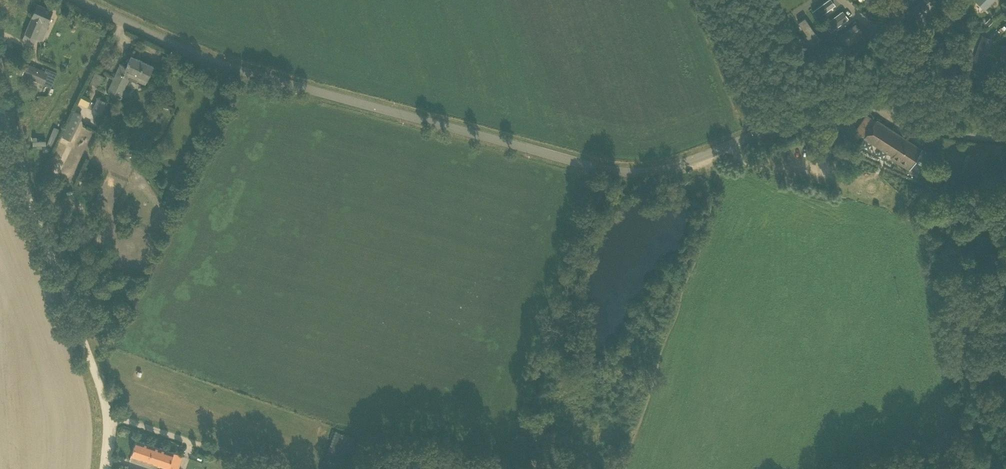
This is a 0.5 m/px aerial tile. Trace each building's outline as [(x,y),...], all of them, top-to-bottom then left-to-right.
[(58,0),(54,8),(62,11),(66,3),(58,0)] [(831,0),(828,0),(812,12),(817,18),(834,5),(831,0)] [(888,13),(896,9),(887,0),(874,0),(888,13)] [(910,11),(918,19),(937,0),(921,0),(910,11)] [(985,9),(994,0),(975,0),(985,9)] [(47,22),(52,10),(38,3),(22,40),(33,44),(43,20),(47,22)] [(796,23),(802,31),(809,26),(796,5),(789,9),(797,22),(796,23)] [(843,10),(825,23),(830,31),(848,18),(843,10)] [(988,25),(993,20),(990,17),(985,22),(988,25)] [(856,23),(838,36),(843,44),(862,31),(856,23)] [(904,29),(898,31),(900,37),(907,34),(904,29)] [(981,35),(973,60),(984,63),(992,38),(981,35)] [(121,63),(112,83),(108,90),(121,96),(129,79),(137,83),(137,81),(145,84),(154,66),(131,55),(126,65),(121,63)] [(26,64),(22,73),(44,83),(43,84),(51,87),(58,72),(47,67),(45,71),(26,63),(26,64)] [(100,86),(105,76),(95,71),(90,81),(100,86)] [(97,97),(91,110),(101,115),(107,102),(97,97)] [(77,110),(66,132),(73,136),(84,114),(77,110)] [(867,113),(855,129),(865,136),(864,138),(892,156),(891,157),(909,168),(911,165),(922,149),(876,119),(876,120),(867,113)] [(835,143),(841,133),(829,126),(823,136),(835,143)] [(45,170),(51,173),(55,166),(48,163),(45,170)] [(948,262),(959,261),(958,252),(947,253),(948,262)] [(966,332),(976,329),(974,321),(963,325),(966,332)] [(168,467),(173,451),(137,439),(131,454),(140,457),(163,465),(162,468),(175,468),(168,467)]
